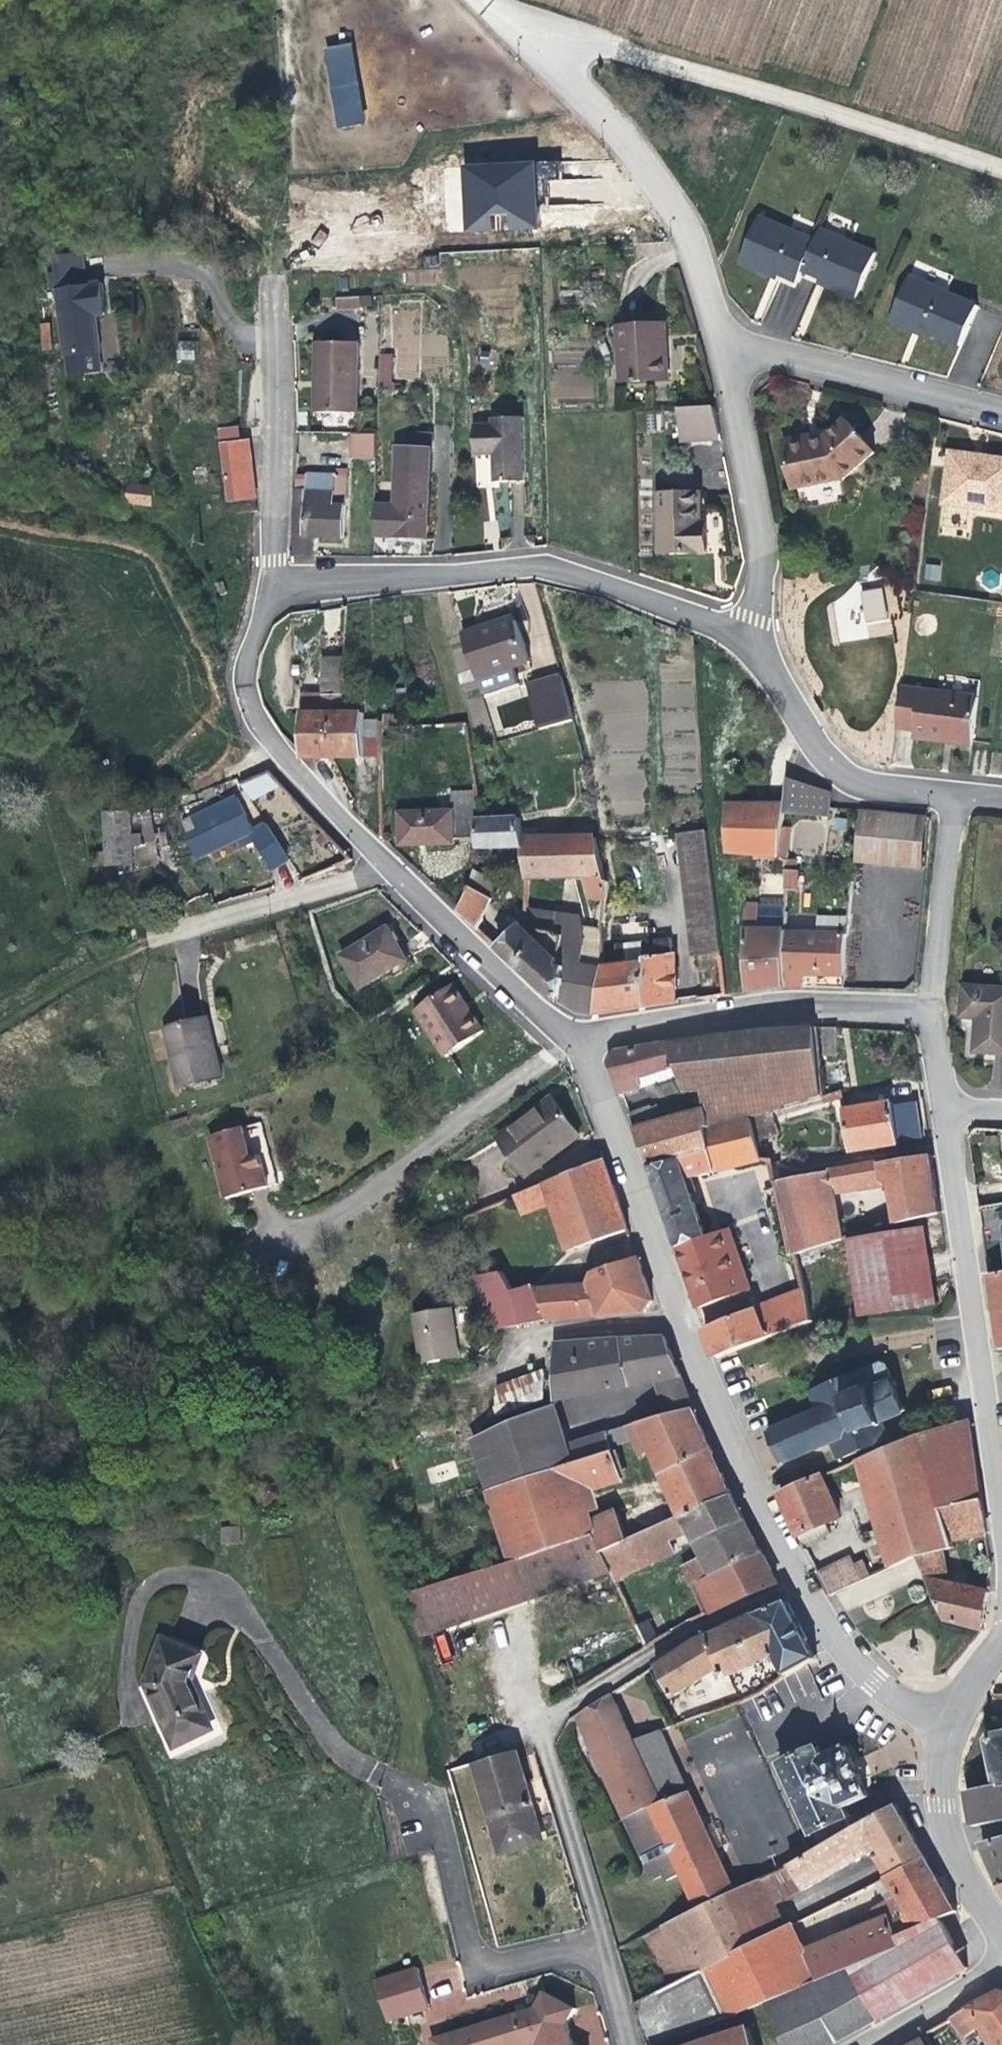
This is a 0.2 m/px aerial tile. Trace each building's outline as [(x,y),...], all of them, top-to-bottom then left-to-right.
[(350,45),(322,50),(335,128),(363,123),(350,45)] [(535,161),(535,176),(557,176),(557,161),(535,161)] [(537,231),(534,162),(463,165),(465,234),(537,231)] [(446,232),(462,231),(459,166),(443,167),(446,232)] [(760,265),(797,281),(802,270),(814,241),(757,216),(738,262),(758,272),(760,265)] [(874,252),(850,242),(819,230),(814,241),(802,270),(833,283),(836,284),(834,288),(856,297),(874,252)] [(912,324),(961,346),(977,305),(910,275),(889,321),(910,330),(912,324)] [(104,314),(101,283),(55,288),(65,378),(102,373),(95,315),(104,314)] [(356,294),(335,295),(336,307),(356,307),(356,294)] [(659,354),(657,323),(618,324),(620,380),(667,378),(666,354),(659,354)] [(666,354),(665,323),(657,323),(659,354),(666,354)] [(318,411),(358,412),(359,343),(316,342),(314,378),(319,379),(318,411)] [(378,353),(378,387),(393,387),(393,353),(378,353)] [(715,440),(714,406),(677,408),(679,441),(715,440)] [(523,482),(523,417),(491,418),(491,424),(472,424),(473,455),(492,455),(492,482),(523,482)] [(785,438),(793,488),(843,479),(876,450),(846,417),(824,436),(825,442),(813,444),(811,435),(785,438)] [(224,499),(252,496),(248,438),(237,438),(235,425),(218,427),(224,499)] [(374,458),(374,433),(350,433),(350,458),(374,458)] [(375,502),(373,536),(430,537),(430,443),(397,443),(397,503),(375,502)] [(1001,512),(1001,459),(950,451),(943,504),(1001,512)] [(305,489),(294,488),(291,553),(313,554),(314,535),(344,536),(347,477),(305,475),(305,489)] [(125,504),(151,504),(151,484),(125,484),(125,504)] [(698,528),(698,521),(697,489),(656,490),(659,552),(706,550),(705,528),(698,528)] [(925,563),(923,580),(939,582),(941,565),(925,563)] [(861,591),(867,637),(890,635),(885,588),(861,591)] [(835,644),(864,637),(854,595),(824,603),(835,644)] [(514,614),(480,625),(482,629),(516,618),(514,614)] [(480,625),(461,630),(482,694),(518,683),(512,666),(529,661),(516,618),(482,629),(480,625)] [(340,693),(342,655),(322,655),(320,700),(304,700),(304,713),(300,713),(299,754),(299,758),(330,758),(363,758),(363,756),(378,756),(380,721),(362,720),(362,713),(360,713),(360,706),(340,705),(340,693)] [(575,719),(561,675),(530,684),(540,729),(575,719)] [(901,688),(896,728),(914,730),(913,738),(947,742),(947,738),(972,741),(978,698),(901,688)] [(522,728),(523,708),(506,707),(505,727),(522,728)] [(240,786),(251,803),(277,784),(266,768),(240,786)] [(827,799),(786,779),(783,804),(782,816),(825,821),(827,799)] [(475,819),(474,789),(448,790),(449,807),(395,809),(396,844),(451,843),(451,837),(476,837),(475,819)] [(285,868),(274,838),(259,843),(240,797),(178,824),(192,858),(240,842),(242,848),(254,844),(265,874),(285,868)] [(783,804),(725,806),(725,852),(776,855),(778,855),(782,816),(783,804)] [(106,868),(92,868),(95,880),(154,864),(149,810),(137,811),(137,805),(125,806),(125,813),(101,814),(106,868)] [(858,814),(854,863),(883,865),(917,867),(919,818),(858,814)] [(475,819),(476,837),(476,848),(521,847),(520,837),(518,817),(475,819)] [(719,952),(707,833),(679,835),(693,954),(719,952)] [(520,837),(521,847),(526,880),(522,930),(534,931),(549,934),(551,923),(546,923),(552,875),(582,876),(587,897),(604,898),(606,885),(601,882),(594,838),(520,837)] [(778,855),(776,855),(776,869),(785,869),(785,859),(778,855)] [(851,933),(846,934),(845,984),(877,986),(883,865),(854,863),(851,933)] [(467,886),(456,912),(476,930),(490,898),(467,886)] [(758,912),(743,911),(745,991),(782,986),(783,933),(783,930),(758,929),(758,912)] [(816,913),(814,927),(844,931),(846,918),(816,913)] [(361,990),(408,960),(386,927),(341,957),(361,990)] [(515,929),(497,950),(546,994),(559,1001),(563,966),(555,965),(515,929)] [(549,934),(534,931),(533,939),(559,945),(561,937),(549,936),(549,934)] [(782,986),(799,985),(799,973),(842,974),(844,935),(783,933),(782,986)] [(563,966),(559,1001),(574,1011),(579,1009),(587,967),(581,965),(584,946),(581,945),(582,939),(562,935),(561,937),(559,945),(555,965),(563,966)] [(619,964),(603,966),(603,971),(595,1015),(674,1002),(674,954),(672,953),(670,939),(623,941),(623,953),(618,953),(619,964)] [(595,1015),(603,971),(587,967),(579,1009),(595,1015)] [(484,1028),(453,982),(415,1009),(445,1056),(484,1028)] [(953,990),(953,1009),(952,1020),(969,1020),(970,1053),(1001,1052),(1001,989),(953,990)] [(205,1047),(213,1046),(206,1017),(198,1019),(205,1047)] [(198,1019),(164,1028),(179,1089),(221,1079),(213,1046),(205,1047),(198,1019)] [(755,1029),(666,1044),(675,1077),(677,1076),(682,1090),(699,1091),(704,1111),(707,1125),(747,1115),(747,1117),(822,1097),(816,1026),(755,1029)] [(834,1027),(821,1026),(823,1057),(835,1057),(834,1027)] [(675,1077),(666,1044),(614,1052),(607,1063),(619,1096),(675,1077)] [(524,1179),(580,1136),(553,1101),(522,1125),(517,1122),(495,1139),(524,1179)] [(849,1151),(898,1144),(892,1102),(843,1109),(849,1151)] [(630,1111),(632,1122),(661,1116),(659,1105),(630,1111)] [(704,1111),(633,1129),(648,1169),(708,1151),(703,1128),(707,1127),(707,1125),(704,1111)] [(755,1161),(747,1117),(747,1115),(707,1125),(707,1127),(703,1128),(708,1151),(648,1169),(692,1291),(745,1271),(730,1228),(705,1237),(686,1179),(755,1161)] [(279,1185),(262,1123),(209,1137),(226,1200),(279,1185)] [(775,1182),(790,1254),(790,1255),(795,1254),(842,1241),(832,1190),(857,1186),(857,1183),(883,1180),(892,1187),(898,1225),(940,1214),(931,1156),(775,1182)] [(758,1159),(758,1179),(772,1179),(772,1159),(758,1159)] [(603,1160),(545,1182),(568,1251),(578,1248),(581,1257),(604,1250),(601,1240),(629,1231),(603,1160)] [(857,1318),(937,1306),(925,1228),(846,1243),(857,1318)] [(534,1288),(546,1320),(645,1312),(653,1300),(639,1260),(595,1273),(589,1285),(534,1288)] [(495,1328),(546,1320),(534,1288),(533,1283),(512,1292),(503,1268),(477,1279),(495,1328)] [(745,1271),(692,1291),(698,1309),(751,1289),(745,1271)] [(987,1276),(998,1348),(1001,1348),(1001,1274),(987,1276)] [(776,1301),(785,1332),(812,1322),(804,1291),(776,1301)] [(776,1301),(705,1328),(716,1358),(785,1332),(776,1301)] [(452,1307),(412,1313),(419,1362),(459,1356),(452,1307)] [(656,1382),(681,1378),(664,1337),(627,1337),(554,1343),(553,1399),(656,1382)] [(817,1409),(768,1433),(782,1466),(834,1447),(838,1458),(836,1459),(837,1463),(840,1462),(840,1464),(844,1463),(844,1460),(890,1442),(883,1422),(907,1412),(905,1408),(903,1409),(894,1388),(897,1387),(896,1383),(893,1384),(886,1367),(881,1365),(865,1372),(863,1369),(859,1371),(860,1374),(815,1392),(814,1390),(810,1392),(817,1409)] [(542,1376),(493,1378),(495,1406),(544,1403),(542,1376)] [(667,1418),(693,1409),(681,1378),(656,1382),(667,1418)] [(470,1438),(488,1491),(572,1466),(566,1445),(553,1406),(470,1438)] [(681,1517),(732,1495),(693,1409),(667,1418),(629,1428),(634,1440),(640,1455),(652,1450),(681,1517)] [(969,1420),(921,1435),(943,1505),(981,1500),(969,1420)] [(609,1446),(634,1440),(629,1428),(606,1434),(609,1446)] [(572,1466),(612,1454),(609,1446),(606,1434),(566,1445),(572,1466)] [(921,1435),(859,1462),(891,1567),(917,1556),(943,1550),(955,1546),(953,1539),(943,1505),(921,1435)] [(595,1534),(602,1552),(628,1540),(617,1513),(591,1523),(582,1494),(621,1481),(613,1453),(612,1454),(572,1466),(488,1491),(511,1562),(515,1561),(595,1534)] [(840,1519),(824,1477),(780,1495),(804,1545),(829,1535),(825,1525),(840,1519)] [(691,1584),(761,1553),(732,1495),(681,1517),(662,1525),(670,1545),(692,1536),(700,1556),(683,1566),(691,1584)] [(981,1500),(943,1505),(953,1539),(986,1535),(981,1500)] [(610,1572),(614,1580),(674,1555),(670,1545),(662,1525),(628,1540),(602,1552),(610,1572)] [(239,1541),(239,1526),(219,1527),(220,1542),(239,1541)] [(595,1534),(515,1561),(511,1562),(456,1577),(442,1582),(398,1595),(412,1636),(455,1621),(468,1616),(527,1597),(528,1599),(610,1572),(602,1552),(595,1534)] [(943,1550),(917,1556),(946,1621),(981,1632),(988,1592),(947,1581),(943,1550)] [(691,1584),(705,1615),(776,1584),(761,1553),(691,1584)] [(850,1555),(817,1570),(829,1595),(870,1577),(863,1559),(853,1564),(850,1555)] [(701,1638),(657,1666),(671,1697),(720,1669),(725,1675),(729,1675),(775,1656),(784,1675),(816,1659),(786,1603),(701,1638)] [(193,1676),(202,1649),(164,1637),(149,1681),(181,1740),(218,1720),(193,1676)] [(579,1714),(596,1754),(632,1741),(612,1694),(579,1714)] [(660,1732),(632,1741),(659,1805),(687,1792),(660,1732)] [(991,1734),(987,1741),(997,1786),(1001,1785),(1001,1732),(991,1734)] [(681,1874),(697,1911),(733,1894),(687,1792),(659,1805),(632,1741),(596,1754),(626,1820),(623,1822),(650,1882),(663,1876),(665,1882),(681,1874)] [(845,1806),(867,1796),(845,1746),(821,1756),(817,1746),(779,1763),(810,1834),(849,1817),(845,1806)] [(524,1803),(513,1761),(510,1752),(472,1763),(474,1770),(490,1832),(534,1820),(529,1801),(524,1803)] [(997,1786),(967,1791),(973,1828),(1001,1822),(1001,1785),(997,1786)] [(894,1874),(928,1858),(896,1804),(857,1825),(790,1865),(804,1890),(867,1853),(862,1844),(874,1838),(879,1846),(894,1874)] [(862,1844),(867,1853),(879,1846),(874,1838),(862,1844)] [(982,1845),(1001,1887),(1001,1840),(982,1845)] [(724,2020),(764,2003),(836,1974),(903,1947),(900,1937),(940,1918),(956,1910),(928,1858),(894,1874),(888,1877),(906,1908),(907,1917),(893,1923),(890,1915),(844,1934),(805,1951),(792,1924),(789,1926),(774,1933),(702,1969),(724,2020)] [(751,1885),(774,1933),(789,1926),(777,1900),(781,1898),(770,1876),(751,1885)] [(691,1974),(702,1969),(774,1933),(751,1885),(733,1894),(697,1911),(669,1924),(691,1974)] [(906,1908),(890,1915),(893,1923),(907,1917),(906,1908)] [(836,1974),(863,2028),(966,1969),(940,1918),(900,1937),(903,1947),(836,1974)] [(663,1988),(677,1981),(691,1974),(669,1924),(639,1938),(663,1988)] [(677,1981),(699,2030),(724,2020),(702,1969),(691,1974),(677,1981)] [(386,2025),(430,2011),(417,1971),(374,1985),(386,2025)] [(783,2044),(829,2044),(843,2039),(863,2028),(836,1974),(764,2003),(783,2044)] [(999,1991),(969,2008),(975,2018),(993,2044),(1001,2044),(1001,1992),(999,1991)] [(537,2044),(538,2044),(574,2044),(571,2036),(567,2024),(576,2008),(544,1992),(537,2008),(431,2042),(432,2044),(533,2044),(537,2044)] [(975,2018),(969,2008),(952,2018),(957,2029),(975,2018)] [(748,2029),(697,2044),(753,2044),(748,2029)]
